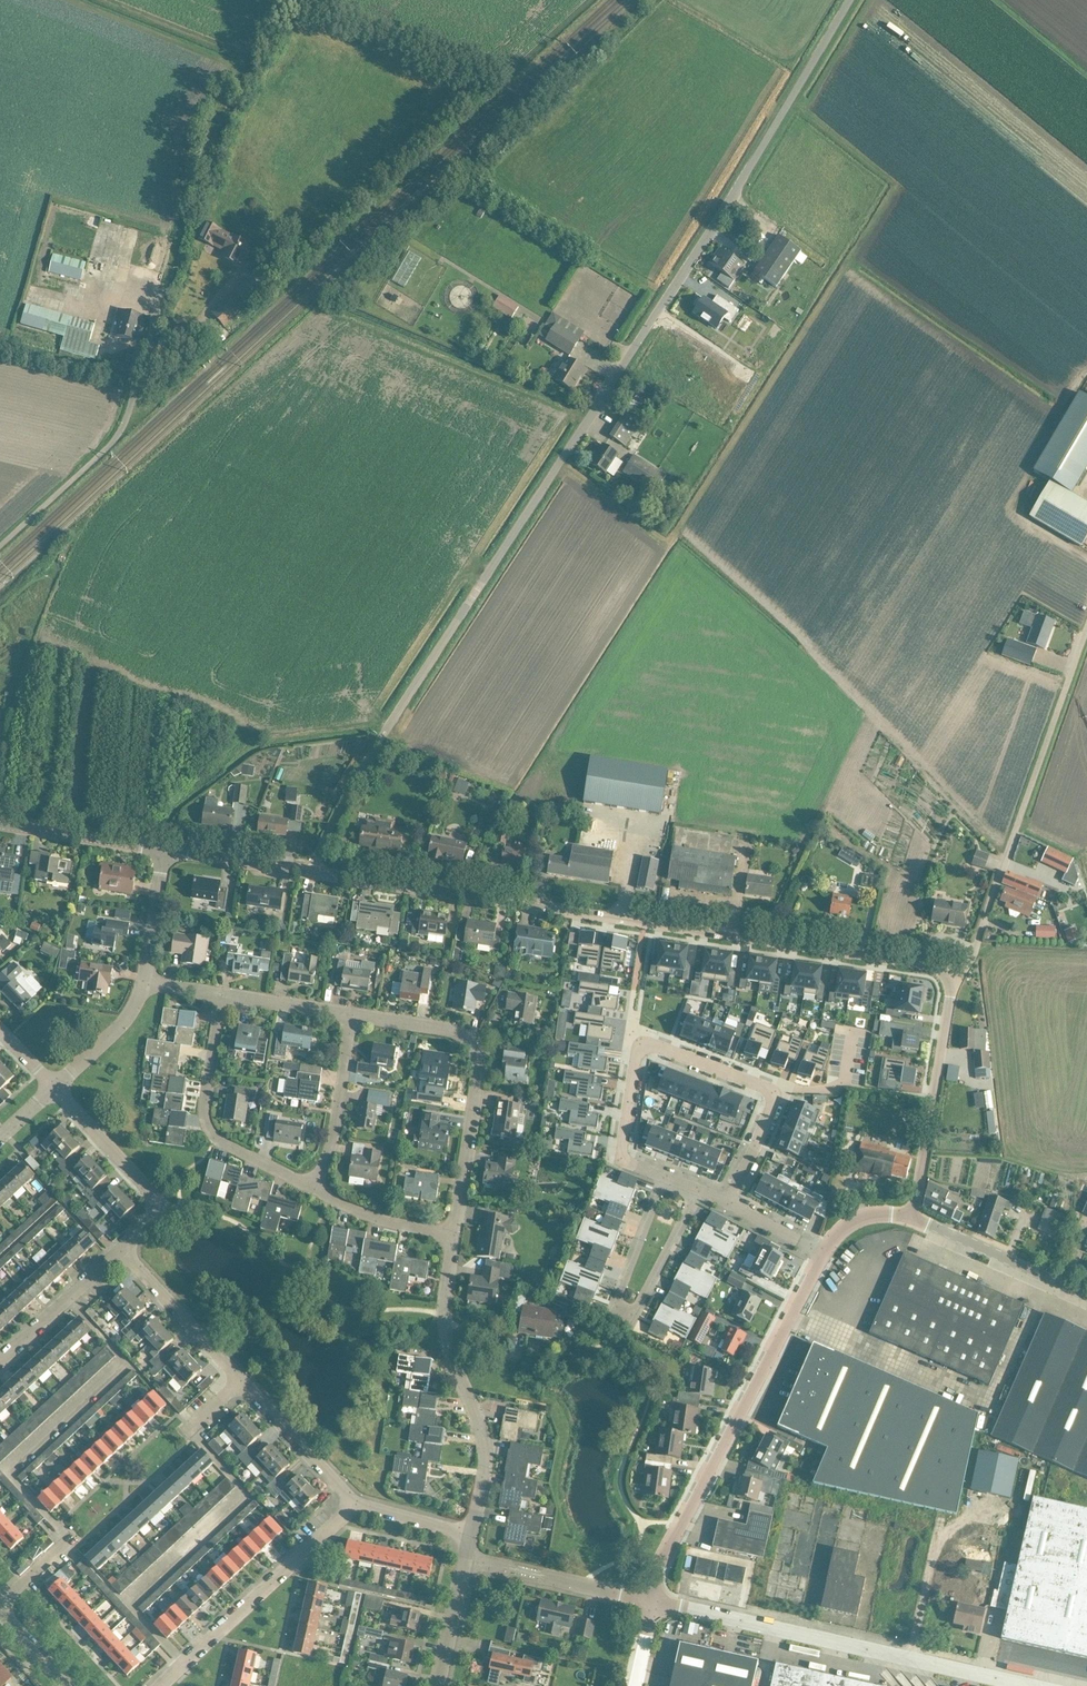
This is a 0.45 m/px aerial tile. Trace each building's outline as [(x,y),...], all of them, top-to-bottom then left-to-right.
[(206,223),(198,238),(207,243),(210,238),(229,247),(223,257),(233,262),(238,265),(248,245),(233,238),(220,232),(220,231),(216,229),(206,223)] [(777,288),(801,252),(779,237),(754,273),(777,288)] [(709,264),(733,282),(745,266),(729,255),(720,249),(709,264)] [(53,255),(49,272),(81,281),(86,263),(53,255)] [(253,280),(238,295),(224,308),(221,306),(213,314),(226,327),(264,291),(253,280)] [(519,307),(508,300),(500,295),(492,308),(500,313),(511,320),(519,307)] [(704,299),(694,314),(701,319),(701,320),(709,325),(709,324),(715,328),(717,329),(718,328),(720,324),(724,319),(730,323),(739,311),(724,301),(719,309),(712,304),(704,299)] [(95,326),(26,306),(21,325),(64,337),(60,351),(95,361),(99,346),(90,344),(95,326)] [(143,316),(132,313),(119,310),(117,318),(121,319),(116,337),(136,342),(143,316)] [(580,340),(570,334),(556,326),(547,341),(570,355),(580,340)] [(586,370),(576,364),(568,359),(555,380),(573,391),(586,370)] [(1039,463),(1077,485),(1086,468),(1086,397),(1080,393),(1068,412),(1039,463)] [(640,424),(632,418),(623,413),(608,437),(618,442),(624,447),(632,435),(636,438),(642,429),(638,426),(640,424)] [(603,445),(601,449),(592,462),(604,470),(607,471),(618,455),(603,445)] [(655,493),(666,476),(634,455),(623,472),(655,493)] [(1050,482),(1029,517),(1080,547),(1086,535),(1086,504),(1050,482)] [(1024,611),(1020,624),(1025,626),(1032,629),(1027,643),(1034,646),(1044,650),(1055,622),(1044,619),(1037,616),(1029,613),(1024,611)] [(1007,640),(1002,655),(1031,666),(1037,650),(1007,640)] [(591,758),(584,803),(661,815),(668,770),(591,758)] [(286,763),(282,774),(287,776),(291,765),(286,763)] [(255,767),(242,765),(236,769),(240,775),(242,774),(242,776),(253,778),(255,767)] [(449,789),(445,771),(435,773),(439,791),(449,789)] [(470,790),(474,777),(467,775),(463,788),(470,790)] [(448,790),(446,794),(451,796),(453,792),(458,794),(463,782),(454,778),(450,790),(448,790)] [(247,787),(236,786),(234,803),(245,804),(247,787)] [(206,799),(204,814),(203,825),(217,827),(217,825),(231,827),(233,810),(217,807),(218,800),(206,799)] [(292,807),(290,821),(301,823),(303,808),(292,807)] [(260,817),(260,821),(258,832),(286,836),(288,821),(260,817)] [(507,830),(499,828),(497,843),(505,844),(507,830)] [(393,833),(374,831),(363,829),(361,845),(376,847),(376,849),(399,853),(402,831),(394,830),(393,833)] [(439,857),(444,858),(463,862),(467,845),(433,837),(429,855),(428,859),(438,861),(439,857)] [(505,848),(504,853),(502,864),(522,867),(524,851),(521,851),(522,845),(515,844),(514,850),(505,848)] [(551,857),(550,863),(548,874),(608,884),(613,852),(573,846),(571,860),(551,857)] [(839,856),(843,858),(848,850),(848,849),(844,847),(844,848),(839,856)] [(1043,858),(1042,861),(1065,873),(1062,880),(1075,886),(1079,878),(1073,859),(1049,847),(1043,858)] [(673,848),(670,869),(668,880),(680,881),(679,888),(730,896),(731,885),(736,858),(673,848)] [(1,877),(0,881),(10,883),(8,894),(19,896),(22,876),(14,875),(15,868),(17,857),(5,855),(6,851),(0,850),(0,877),(1,877)] [(989,855),(979,852),(977,851),(972,865),(985,869),(989,855)] [(31,852),(29,864),(38,866),(36,881),(46,882),(51,883),(69,886),(70,874),(72,863),(58,861),(58,862),(54,862),(54,860),(51,860),(52,856),(40,854),(31,852)] [(643,858),(639,878),(637,889),(653,892),(659,861),(643,858)] [(103,863),(102,874),(100,887),(120,890),(120,893),(132,895),(136,869),(126,867),(126,868),(122,867),(122,866),(103,863)] [(1029,882),(1017,877),(1007,873),(1003,884),(1038,898),(1044,885),(1030,879),(1029,882)] [(881,877),(863,874),(861,885),(878,889),(881,877)] [(748,876),(747,884),(746,895),(756,896),(756,894),(762,895),(762,897),(771,898),(773,879),(748,876)] [(224,909),(225,900),(227,889),(219,888),(220,882),(210,880),(209,881),(206,881),(206,879),(195,878),(192,899),(217,902),(216,908),(224,909)] [(250,887),(248,898),(247,906),(280,911),(283,891),(275,889),(274,891),(250,887)] [(1017,892),(1016,893),(1006,889),(1001,901),(1009,904),(1007,908),(1029,917),(1036,900),(1017,892)] [(834,894),(832,903),(830,914),(849,917),(852,897),(834,894)] [(305,895),(304,906),(301,921),(317,923),(318,917),(335,919),(337,908),(338,899),(324,897),(324,898),(320,898),(320,896),(312,895),(312,896),(305,895)] [(968,907),(957,905),(935,901),(931,921),(949,924),(948,926),(964,929),(968,907)] [(360,903),(359,913),(352,912),(350,922),(357,923),(356,929),(377,932),(377,928),(389,930),(389,934),(397,935),(401,914),(392,913),(393,908),(380,906),(375,906),(376,905),(360,903)] [(406,913),(404,925),(413,927),(411,934),(420,936),(421,932),(445,936),(446,927),(448,916),(439,915),(439,916),(434,915),(434,914),(423,912),(422,915),(415,914),(406,913)] [(130,924),(119,922),(105,920),(105,925),(94,923),(91,945),(103,947),(114,949),(117,933),(128,935),(130,924)] [(470,921),(468,932),(466,942),(491,946),(491,950),(499,951),(502,930),(494,929),(494,925),(484,924),(484,926),(478,925),(479,923),(470,921)] [(33,923),(30,930),(38,933),(47,937),(49,932),(40,928),(41,926),(33,923)] [(518,927),(517,938),(514,952),(520,953),(520,954),(522,956),(524,956),(526,956),(527,951),(552,955),(555,936),(538,933),(538,930),(518,927)] [(1055,938),(1055,927),(1036,927),(1036,938),(1055,938)] [(1074,929),(1064,932),(1068,943),(1078,940),(1074,929)] [(223,930),(221,942),(231,943),(233,931),(223,930)] [(18,931),(16,937),(26,941),(28,935),(18,931)] [(581,932),(577,958),(588,959),(587,967),(598,968),(601,947),(594,946),(595,934),(581,932)] [(1,951),(3,953),(12,945),(2,935),(0,937),(0,952),(1,951)] [(209,940),(186,937),(175,935),(173,953),(180,954),(180,952),(184,953),(182,963),(205,966),(209,940)] [(604,947),(601,968),(613,970),(614,962),(625,964),(628,939),(614,937),(612,948),(604,947)] [(652,962),(650,976),(656,977),(657,973),(670,975),(671,969),(674,946),(661,944),(659,955),(652,962)] [(230,946),(227,965),(234,966),(233,973),(259,977),(260,970),(268,972),(271,953),(262,951),(261,960),(236,956),(238,948),(230,946)] [(674,946),(671,969),(683,971),(682,981),(689,982),(691,967),(685,959),(687,948),(674,946)] [(696,968),(695,982),(701,983),(702,979),(714,982),(719,953),(705,951),(704,962),(696,968)] [(719,953),(714,982),(727,983),(727,987),(734,988),(736,974),(730,966),(732,955),(719,953)] [(314,985),(318,959),(306,957),(305,966),(291,964),(293,955),(285,954),(281,980),(314,985)] [(741,975),(739,989),(746,990),(747,981),(760,983),(763,959),(750,957),(748,969),(741,975)] [(763,959),(760,983),(759,985),(772,987),(771,994),(778,995),(781,981),(775,973),(776,961),(763,959)] [(346,961),(339,960),(336,975),(335,986),(342,987),(342,989),(368,992),(371,973),(374,973),(376,964),(363,962),(361,972),(345,969),(346,961)] [(14,963),(0,976),(0,982),(7,989),(3,993),(9,1000),(10,999),(20,1010),(22,1007),(23,1008),(31,1001),(30,1000),(37,994),(25,982),(28,979),(14,963)] [(112,969),(101,967),(81,964),(78,982),(86,983),(85,991),(107,995),(108,985),(110,986),(112,969)] [(785,981),(783,996),(790,996),(791,987),(804,989),(808,966),(795,965),(793,975),(785,981)] [(507,968),(496,966),(494,977),(505,979),(507,968)] [(808,966),(804,989),(803,995),(816,996),(817,1001),(823,1001),(825,987),(819,979),(821,968),(808,966)] [(394,983),(394,984),(392,995),(400,996),(400,999),(419,1002),(419,1004),(427,1005),(429,992),(428,992),(429,988),(432,984),(430,983),(432,970),(424,969),(423,976),(404,972),(402,984),(394,983)] [(516,973),(508,971),(506,980),(515,981),(516,973)] [(830,988),(828,1002),(835,1003),(836,999),(848,1001),(849,998),(853,973),(840,971),(838,982),(830,988)] [(853,973),(849,998),(861,1000),(860,1007),(868,1008),(869,993),(864,986),(866,975),(853,973)] [(590,976),(589,984),(599,985),(600,978),(590,976)] [(602,978),(600,985),(610,987),(611,979),(602,978)] [(496,979),(493,986),(500,989),(503,983),(496,979)] [(580,982),(578,994),(587,995),(587,994),(593,994),(591,1008),(589,1007),(588,1015),(602,1017),(603,1010),(617,1012),(619,997),(609,995),(610,987),(600,985),(599,985),(589,984),(580,982)] [(483,1002),(485,991),(485,988),(458,983),(454,1009),(472,1012),(473,1000),(483,1002)] [(874,984),(872,998),(879,999),(881,985),(874,984)] [(900,985),(898,998),(920,1002),(922,988),(900,985)] [(509,995),(509,998),(507,1009),(517,1011),(515,1022),(533,1025),(537,999),(509,995)] [(886,1009),(885,1016),(900,1018),(907,1013),(919,1014),(920,1002),(898,998),(895,1011),(886,1009)] [(569,1008),(570,1000),(563,999),(561,1007),(569,1008)] [(174,1044),(181,1046),(194,1048),(194,1047),(192,1047),(197,1015),(200,1015),(200,1014),(164,1009),(161,1025),(177,1028),(174,1044)] [(576,1013),(574,1025),(582,1026),(582,1024),(589,1025),(587,1038),(587,1039),(599,1040),(612,1042),(614,1028),(604,1026),(606,1018),(602,1017),(588,1015),(576,1013)] [(690,1014),(681,1037),(693,1041),(701,1021),(702,1019),(690,1014)] [(701,1021),(693,1041),(704,1045),(712,1026),(701,1021)] [(822,1021),(821,1028),(835,1030),(836,1024),(822,1021)] [(723,1030),(715,1049),(727,1054),(734,1036),(740,1039),(745,1025),(738,1023),(736,1029),(725,1025),(723,1030)] [(746,1049),(744,1054),(758,1060),(762,1049),(769,1051),(776,1031),(756,1023),(749,1042),(744,1041),(741,1048),(746,1049)] [(881,1023),(879,1036),(894,1038),(892,1049),(902,1051),(903,1048),(917,1051),(920,1037),(913,1036),(914,1028),(881,1023)] [(231,1040),(228,1055),(236,1057),(237,1051),(256,1055),(254,1062),(264,1064),(268,1040),(258,1038),(260,1030),(240,1026),(238,1042),(231,1040)] [(286,1058),(287,1046),(309,1049),(312,1030),(286,1026),(284,1040),(277,1039),(275,1056),(286,1058)] [(712,1026),(704,1045),(715,1049),(723,1030),(712,1026)] [(557,1030),(555,1039),(564,1040),(565,1031),(557,1030)] [(985,1031),(973,1030),(961,1030),(961,1050),(974,1050),(974,1053),(973,1053),(975,1079),(990,1078),(989,1052),(985,1052),(985,1031)] [(780,1041),(771,1064),(785,1070),(789,1059),(796,1062),(804,1041),(793,1037),(790,1045),(780,1041)] [(181,1046),(174,1044),(148,1040),(145,1057),(161,1059),(158,1076),(176,1078),(181,1046)] [(569,1043),(568,1055),(574,1056),(576,1056),(576,1055),(580,1055),(578,1068),(606,1073),(608,1058),(604,1057),(598,1056),(599,1048),(569,1043)] [(393,1069),(395,1059),(396,1048),(374,1044),(371,1065),(358,1063),(356,1074),(370,1076),(370,1079),(378,1080),(380,1067),(393,1069)] [(527,1051),(516,1049),(505,1048),(501,1080),(528,1083),(529,1074),(526,1073),(528,1062),(525,1062),(527,1051)] [(807,1052),(798,1074),(811,1080),(815,1069),(823,1071),(830,1051),(819,1048),(817,1055),(807,1052)] [(418,1094),(417,1101),(425,1103),(425,1101),(441,1104),(443,1091),(446,1092),(447,1081),(443,1080),(443,1076),(448,1076),(449,1066),(447,1065),(448,1056),(429,1053),(425,1052),(423,1062),(420,1080),(428,1081),(426,1095),(418,1094)] [(885,1059),(883,1070),(889,1071),(887,1082),(886,1089),(891,1090),(893,1083),(900,1084),(914,1086),(917,1072),(905,1070),(906,1062),(885,1059)] [(960,1067),(949,1066),(946,1081),(957,1083),(960,1067)] [(0,1072),(0,1091),(15,1078),(5,1067),(0,1072)] [(656,1079),(651,1092),(658,1095),(660,1091),(672,1096),(680,1076),(667,1071),(663,1081),(656,1079)] [(565,1072),(563,1083),(572,1085),(572,1083),(578,1084),(576,1097),(601,1101),(604,1086),(594,1085),(595,1076),(565,1072)] [(321,1077),(310,1075),(297,1073),(296,1081),(286,1079),(286,1084),(279,1083),(278,1093),(284,1094),(284,1098),(317,1103),(321,1077)] [(189,1080),(176,1078),(158,1076),(154,1075),(151,1091),(167,1094),(164,1110),(181,1113),(186,1081),(189,1081),(189,1080)] [(680,1076),(672,1096),(685,1100),(692,1080),(680,1076)] [(692,1080),(685,1100),(697,1105),(705,1085),(692,1080)] [(705,1085),(697,1105),(710,1110),(717,1090),(705,1085)] [(256,1091),(246,1090),(235,1088),(234,1097),(228,1096),(227,1104),(229,1105),(228,1111),(226,1110),(225,1120),(244,1123),(246,1112),(248,1099),(254,1100),(256,1091)] [(361,1104),(357,1129),(368,1131),(375,1132),(377,1116),(376,1116),(377,1106),(383,1107),(387,1108),(390,1094),(369,1090),(368,1097),(367,1105),(361,1104)] [(548,1090),(546,1098),(553,1099),(555,1091),(548,1090)] [(717,1090),(710,1110),(722,1114),(722,1115),(730,1095),(717,1090)] [(722,1114),(720,1119),(733,1125),(733,1124),(740,1126),(745,1112),(739,1110),(743,1100),(730,1095),(722,1115),(722,1114)] [(561,1100),(559,1112),(567,1113),(568,1111),(571,1112),(569,1125),(597,1130),(599,1115),(589,1113),(591,1105),(561,1100)] [(539,1101),(535,1104),(539,1109),(543,1106),(539,1101)] [(525,1107),(509,1105),(498,1103),(493,1136),(515,1139),(518,1116),(523,1117),(525,1107)] [(795,1103),(790,1115),(810,1123),(815,1125),(820,1113),(795,1103)] [(181,1113),(164,1110),(155,1109),(152,1125),(168,1128),(165,1145),(186,1148),(186,1147),(183,1147),(188,1115),(191,1115),(191,1114),(181,1113)] [(993,1112),(986,1113),(989,1134),(995,1133),(993,1112)] [(302,1125),(291,1124),(277,1121),(277,1117),(270,1115),(267,1138),(275,1139),(274,1143),(299,1146),(302,1125)] [(439,1117),(428,1115),(424,1115),(421,1133),(415,1132),(414,1141),(447,1146),(449,1129),(438,1127),(439,1117)] [(790,1115),(786,1126),(806,1134),(806,1133),(810,1123),(790,1115)] [(649,1121),(643,1135),(650,1138),(646,1147),(647,1147),(646,1149),(651,1151),(652,1149),(658,1151),(665,1132),(654,1128),(655,1124),(649,1121)] [(786,1126),(782,1137),(807,1147),(811,1135),(806,1133),(806,1134),(786,1126)] [(58,1151),(71,1138),(62,1128),(42,1146),(47,1151),(52,1146),(58,1151)] [(556,1128),(555,1140),(563,1141),(563,1140),(569,1141),(567,1154),(593,1158),(595,1143),(585,1141),(586,1133),(556,1128)] [(665,1132),(658,1151),(669,1156),(676,1136),(665,1132)] [(676,1136),(669,1156),(680,1160),(687,1141),(676,1136)] [(782,1137),(777,1149),(802,1158),(807,1147),(782,1137)] [(64,1173),(74,1163),(69,1158),(80,1148),(71,1138),(58,1151),(62,1156),(56,1161),(60,1166),(58,1167),(64,1173)] [(359,1150),(371,1152),(373,1140),(361,1139),(359,1150)] [(687,1141),(680,1160),(691,1164),(699,1145),(687,1141)] [(906,1179),(911,1158),(889,1153),(890,1150),(861,1143),(855,1170),(866,1173),(874,1174),(876,1169),(881,1171),(880,1176),(890,1178),(891,1175),(906,1179)] [(699,1145),(691,1164),(703,1169),(710,1149),(699,1145)] [(710,1149),(703,1169),(708,1171),(708,1172),(713,1174),(713,1173),(714,1173),(718,1164),(724,1166),(729,1152),(723,1149),(721,1153),(710,1149)] [(381,1153),(377,1153),(366,1151),(364,1161),(352,1159),(350,1176),(376,1181),(381,1153)] [(41,1166),(47,1162),(40,1152),(35,1155),(41,1166)] [(92,1159),(113,1183),(120,1177),(98,1153),(92,1159)] [(775,1154),(772,1161),(785,1166),(787,1159),(775,1154)] [(31,1157),(26,1161),(36,1172),(41,1167),(31,1157)] [(77,1188),(99,1168),(89,1157),(78,1168),(74,1163),(64,1173),(68,1177),(70,1176),(74,1180),(78,1177),(82,1182),(76,1187),(77,1188)] [(515,1161),(511,1160),(500,1158),(498,1168),(487,1166),(484,1184),(511,1188),(515,1161)] [(238,1187),(241,1177),(244,1168),(243,1168),(242,1170),(211,1162),(212,1159),(211,1159),(201,1194),(217,1198),(222,1183),(238,1187)] [(12,1174),(24,1187),(35,1177),(23,1164),(12,1174)] [(91,1203),(102,1193),(96,1187),(107,1177),(99,1168),(77,1188),(91,1203)] [(405,1186),(403,1197),(421,1200),(421,1202),(422,1200),(436,1202),(439,1183),(438,1183),(439,1176),(428,1174),(416,1172),(415,1179),(406,1178),(405,1186)] [(601,1177),(597,1187),(632,1201),(636,1190),(633,1190),(638,1178),(623,1173),(619,1184),(601,1177)] [(13,1197),(24,1187),(12,1174),(1,1184),(13,1197)] [(765,1176),(756,1194),(757,1195),(756,1196),(761,1199),(761,1197),(767,1200),(776,1182),(776,1181),(765,1176)] [(776,1182),(767,1200),(777,1205),(787,1187),(790,1181),(779,1176),(776,1181),(776,1182)] [(268,1203),(270,1197),(274,1183),(273,1183),(273,1186),(241,1177),(238,1187),(232,1209),(248,1213),(252,1198),(268,1203)] [(787,1187),(777,1205),(788,1211),(798,1193),(797,1193),(800,1187),(790,1181),(787,1187)] [(926,1191),(923,1207),(951,1220),(956,1210),(958,1206),(945,1200),(949,1192),(928,1183),(926,1191)] [(13,1197),(1,1184),(0,1185),(0,1203),(3,1206),(13,1197)] [(1084,1186),(1077,1201),(1086,1205),(1083,1214),(1086,1216),(1086,1187),(1084,1186)] [(113,1210),(126,1198),(117,1187),(106,1197),(102,1193),(91,1203),(95,1207),(97,1205),(101,1210),(105,1215),(111,1209),(113,1210)] [(597,1187),(593,1197),(610,1204),(606,1215),(622,1221),(626,1210),(628,1211),(632,1201),(597,1187)] [(799,1217),(811,1193),(801,1187),(797,1193),(788,1212),(798,1217),(799,1217)] [(811,1193),(799,1217),(804,1219),(803,1221),(808,1223),(809,1222),(810,1222),(814,1214),(825,1219),(827,1203),(821,1200),(822,1198),(811,1193)] [(1012,1204),(989,1196),(977,1233),(993,1239),(997,1229),(1004,1209),(1010,1211),(1012,1204)] [(270,1197),(268,1203),(261,1229),(276,1233),(281,1218),(298,1223),(303,1203),(302,1203),(302,1206),(270,1197)] [(43,1207),(47,1212),(57,1202),(53,1198),(43,1207)] [(126,1198),(113,1210),(117,1215),(111,1220),(115,1225),(135,1207),(126,1198)] [(50,1215),(54,1220),(65,1211),(60,1206),(50,1215)] [(36,1222),(47,1212),(43,1207),(32,1217),(36,1222)] [(1070,1218),(1046,1209),(1038,1230),(1062,1239),(1070,1218)] [(705,1222),(700,1232),(733,1249),(739,1239),(721,1230),(727,1220),(713,1212),(707,1223),(705,1222)] [(44,1230),(54,1220),(50,1215),(40,1225),(44,1230)] [(481,1231),(477,1257),(488,1258),(499,1260),(500,1251),(503,1236),(507,1236),(507,1234),(513,1235),(518,1231),(519,1225),(515,1220),(509,1219),(510,1218),(497,1216),(486,1215),(484,1225),(486,1225),(485,1229),(484,1229),(483,1231),(481,1231)] [(585,1219),(581,1230),(616,1243),(620,1233),(617,1232),(622,1221),(606,1215),(602,1226),(585,1219)] [(26,1232),(36,1222),(32,1217),(22,1227),(26,1232)] [(34,1240),(44,1230),(40,1225),(29,1235),(34,1240)] [(363,1251),(365,1241),(367,1231),(366,1231),(366,1234),(334,1228),(334,1225),(333,1225),(327,1260),(344,1263),(346,1248),(363,1251)] [(104,1236),(96,1228),(95,1226),(90,1231),(99,1241),(104,1236)] [(16,1241),(26,1232),(22,1227),(11,1237),(16,1241)] [(108,1234),(114,1241),(119,1237),(113,1229),(108,1234)] [(581,1230),(577,1240),(594,1247),(590,1258),(605,1263),(610,1253),(612,1253),(616,1243),(581,1230)] [(74,1241),(85,1253),(96,1243),(84,1231),(74,1241)] [(697,1243),(691,1253),(707,1261),(712,1251),(728,1259),(733,1249),(700,1232),(695,1241),(697,1243)] [(23,1249),(34,1240),(29,1235),(19,1245),(23,1249)] [(758,1259),(779,1270),(783,1263),(781,1262),(784,1258),(768,1250),(772,1243),(758,1236),(755,1243),(763,1248),(758,1259)] [(5,1251),(16,1241),(11,1237),(1,1246),(5,1251)] [(75,1263),(85,1253),(74,1241),(63,1250),(75,1263)] [(394,1264),(396,1257),(399,1244),(398,1244),(398,1246),(365,1241),(363,1251),(359,1273),(375,1276),(378,1261),(394,1264)] [(13,1259),(23,1249),(19,1245),(8,1254),(13,1259)] [(64,1273),(75,1263),(63,1250),(53,1260),(64,1273)] [(684,1262),(679,1272),(713,1290),(718,1279),(701,1271),(707,1261),(691,1253),(686,1263),(684,1262)] [(1024,1305),(923,1261),(904,1253),(869,1334),(989,1386),(1024,1305)] [(13,1259),(8,1254),(0,1262),(0,1266),(2,1269),(13,1259)] [(396,1257),(394,1264),(390,1290),(395,1291),(406,1293),(409,1277),(426,1280),(429,1260),(428,1263),(396,1257)] [(568,1261),(564,1272),(599,1285),(603,1275),(601,1274),(605,1263),(590,1258),(586,1268),(568,1261)] [(743,1266),(739,1272),(752,1279),(755,1273),(771,1281),(773,1276),(775,1277),(779,1270),(757,1259),(751,1270),(743,1266)] [(54,1282),(64,1273),(53,1260),(42,1270),(54,1282)] [(500,1271),(496,1270),(485,1269),(483,1281),(471,1279),(468,1300),(495,1304),(496,1293),(500,1271)] [(43,1292),(54,1282),(42,1270),(32,1279),(43,1292)] [(564,1272),(560,1282),(579,1289),(575,1301),(589,1306),(593,1295),(596,1296),(599,1285),(564,1272)] [(676,1283),(670,1293),(685,1301),(691,1291),(707,1300),(713,1290),(679,1272),(674,1282),(676,1283)] [(732,1273),(727,1283),(742,1291),(747,1281),(732,1273)] [(33,1302),(43,1292),(32,1279),(21,1289),(33,1302)] [(22,1311),(33,1302),(21,1289),(11,1299),(22,1311)] [(111,1312),(117,1318),(122,1313),(122,1312),(136,1299),(127,1290),(107,1308),(111,1312)] [(744,1292),(732,1315),(747,1322),(753,1308),(756,1310),(761,1301),(751,1296),(752,1295),(751,1293),(748,1291),(747,1292),(746,1294),(744,1292)] [(663,1302),(658,1312),(692,1330),(697,1320),(680,1311),(685,1301),(670,1293),(665,1303),(663,1302)] [(523,1313),(521,1322),(519,1333),(527,1334),(527,1332),(535,1333),(535,1334),(537,1334),(552,1336),(552,1338),(552,1337),(559,1338),(562,1334),(564,1324),(555,1323),(557,1312),(524,1307),(526,1296),(517,1294),(514,1312),(523,1313)] [(555,1296),(552,1304),(571,1311),(574,1303),(555,1296)] [(12,1321),(22,1311),(11,1299),(1,1308),(12,1321)] [(126,1337),(139,1326),(134,1321),(146,1310),(136,1299),(122,1312),(122,1313),(127,1318),(122,1323),(126,1328),(121,1332),(126,1337)] [(97,1304),(92,1310),(112,1324),(117,1318),(97,1304)] [(12,1321),(1,1308),(0,1309),(0,1329),(2,1331),(12,1321)] [(41,1316),(45,1320),(54,1311),(50,1308),(41,1316)] [(655,1323),(649,1333),(663,1341),(668,1330),(686,1340),(692,1330),(658,1312),(652,1322),(655,1323)] [(707,1333),(715,1319),(703,1312),(695,1327),(696,1328),(690,1339),(700,1344),(706,1333),(707,1333)] [(98,1314),(92,1319),(102,1331),(108,1325),(98,1314)] [(1032,1454),(1086,1332),(1045,1314),(991,1436),(1032,1454)] [(69,1328),(81,1341),(92,1332),(79,1318),(69,1328)] [(151,1343),(164,1330),(155,1320),(143,1331),(139,1326),(126,1337),(131,1342),(136,1338),(140,1343),(145,1338),(151,1343)] [(729,1336),(722,1351),(733,1356),(741,1340),(739,1339),(742,1333),(729,1327),(725,1334),(729,1336)] [(70,1351),(81,1341),(69,1328),(58,1338),(70,1351)] [(155,1368),(167,1356),(162,1351),(174,1340),(164,1330),(151,1343),(156,1349),(150,1354),(154,1358),(150,1362),(154,1367),(155,1368)] [(1086,1438),(1086,1333),(1086,1332),(1032,1454),(1072,1472),(1086,1438)] [(60,1361),(70,1351),(58,1338),(48,1348),(60,1361)] [(977,1415),(824,1349),(813,1345),(778,1427),(829,1449),(814,1484),(957,1514),(977,1415)] [(100,1346),(92,1353),(96,1357),(100,1353),(104,1350),(100,1346)] [(716,1351),(706,1346),(702,1355),(712,1359),(716,1351)] [(50,1370),(60,1361),(48,1348),(37,1357),(50,1370)] [(104,1350),(100,1353),(109,1363),(115,1357),(106,1348),(104,1350)] [(173,1379),(192,1360),(183,1351),(172,1361),(167,1356),(155,1368),(154,1367),(149,1372),(153,1377),(155,1377),(164,1369),(173,1379)] [(714,1358),(719,1361),(722,1355),(717,1352),(714,1358)] [(100,1353),(96,1357),(105,1367),(109,1363),(100,1353)] [(410,1391),(427,1394),(432,1361),(435,1362),(435,1361),(399,1356),(397,1372),(412,1374),(410,1391)] [(39,1380),(50,1370),(37,1357),(27,1367),(39,1380)] [(96,1357),(90,1363),(99,1372),(105,1367),(96,1357)] [(173,1379),(178,1384),(182,1389),(202,1371),(192,1360),(173,1379)] [(90,1363),(85,1367),(94,1376),(99,1372),(90,1363)] [(29,1390),(39,1380),(27,1367),(16,1377),(29,1390)] [(85,1367),(79,1372),(88,1382),(94,1376),(85,1367)] [(678,1399),(699,1402),(701,1395),(712,1397),(716,1371),(695,1368),(693,1383),(690,1383),(688,1393),(679,1392),(678,1399)] [(125,1379),(129,1383),(137,1375),(133,1371),(125,1379)] [(79,1372),(75,1376),(84,1386),(88,1382),(79,1372)] [(75,1376),(69,1382),(78,1392),(84,1386),(75,1376)] [(18,1399),(29,1390),(16,1377),(6,1386),(18,1399)] [(115,1388),(119,1392),(127,1385),(123,1380),(115,1388)] [(69,1382),(65,1386),(73,1396),(78,1392),(69,1382)] [(18,1399),(6,1386),(0,1392),(0,1401),(8,1409),(18,1399)] [(65,1386),(59,1392),(67,1401),(73,1396),(65,1386)] [(175,1398),(168,1390),(165,1387),(159,1392),(170,1403),(175,1398)] [(105,1397),(109,1402),(117,1395),(112,1390),(105,1397)] [(441,1396),(427,1394),(410,1391),(405,1390),(403,1406),(419,1408),(416,1426),(433,1428),(438,1396),(441,1396)] [(59,1392),(54,1396),(63,1405),(67,1401),(59,1392)] [(144,1403),(156,1416),(166,1406),(155,1393),(144,1403)] [(54,1396),(48,1401),(57,1411),(63,1405),(54,1396)] [(699,1402),(678,1399),(674,1398),(673,1405),(675,1406),(674,1416),(676,1416),(674,1432),(684,1434),(695,1435),(699,1409),(698,1409),(699,1402)] [(94,1407),(98,1412),(106,1404),(102,1400),(94,1407)] [(48,1401),(44,1406),(52,1415),(57,1411),(48,1401)] [(145,1425),(156,1416),(144,1403),(134,1413),(145,1425)] [(44,1406),(38,1411),(47,1421),(52,1415),(44,1406)] [(511,1443),(517,1444),(520,1429),(536,1432),(539,1414),(506,1408),(500,1441),(511,1443)] [(84,1417),(88,1421),(96,1414),(91,1410),(84,1417)] [(38,1411),(33,1415),(42,1425),(47,1421),(38,1411)] [(135,1435),(145,1425),(134,1413),(123,1423),(135,1435)] [(33,1415),(27,1421),(36,1431),(42,1425),(33,1415)] [(243,1415),(219,1437),(229,1446),(232,1443),(252,1425),(243,1415)] [(73,1426),(78,1431),(85,1424),(81,1419),(73,1426)] [(27,1421),(23,1425),(31,1435),(36,1431),(27,1421)] [(124,1445),(135,1435),(123,1423),(113,1432),(124,1445)] [(23,1425),(17,1431),(26,1440),(31,1435),(23,1425)] [(243,1463),(255,1452),(250,1446),(262,1435),(252,1425),(232,1443),(242,1453),(238,1457),(243,1463)] [(433,1428),(416,1426),(411,1425),(409,1441),(425,1443),(422,1461),(428,1462),(442,1464),(442,1463),(439,1463),(444,1430),(447,1431),(447,1430),(433,1428)] [(63,1436),(67,1441),(75,1434),(71,1429),(63,1436)] [(684,1434),(674,1432),(663,1430),(661,1446),(658,1445),(657,1456),(647,1454),(646,1462),(672,1465),(673,1458),(680,1459),(684,1434)] [(17,1431),(12,1435),(21,1444),(26,1440),(17,1431)] [(114,1455),(124,1445),(113,1432),(102,1442),(114,1455)] [(12,1435),(6,1440),(15,1450),(21,1444),(12,1435)] [(767,1435),(760,1449),(776,1457),(781,1460),(785,1461),(781,1459),(788,1447),(786,1446),(786,1445),(783,1444),(781,1442),(777,1440),(775,1439),(767,1435)] [(1072,1472),(1086,1478),(1086,1438),(1072,1472)] [(53,1446),(57,1450),(64,1443),(60,1439),(53,1446)] [(783,1439),(781,1442),(783,1444),(786,1445),(786,1446),(788,1447),(800,1453),(804,1447),(790,1439),(788,1442),(783,1439)] [(6,1440),(2,1444),(11,1454),(15,1450),(6,1440)] [(214,1440),(208,1445),(216,1453),(218,1456),(224,1451),(214,1440)] [(103,1464),(114,1455),(102,1442),(92,1452),(103,1464)] [(544,1449),(517,1444),(511,1443),(505,1475),(522,1478),(525,1463),(541,1466),(544,1449)] [(0,1446),(0,1454),(5,1459),(11,1454),(2,1444),(0,1446)] [(255,1452),(243,1463),(257,1477),(261,1474),(280,1455),(272,1445),(260,1457),(255,1452)] [(42,1456),(46,1460),(54,1453),(50,1449),(42,1456)] [(760,1449),(753,1461),(762,1466),(763,1467),(769,1470),(771,1470),(775,1471),(781,1460),(776,1457),(760,1449)] [(202,1451),(191,1460),(203,1474),(214,1464),(202,1451)] [(93,1474),(103,1464),(92,1452),(81,1462),(93,1474)] [(980,1452),(972,1491),(1009,1499),(1018,1460),(980,1452)] [(271,1493),(283,1481),(278,1477),(290,1466),(280,1455),(261,1474),(270,1484),(266,1488),(271,1493)] [(428,1462),(422,1461),(407,1458),(395,1456),(393,1473),(409,1475),(406,1492),(426,1495),(423,1494),(428,1462)] [(39,1458),(31,1466),(35,1470),(43,1463),(39,1458)] [(193,1483),(203,1474),(191,1460),(181,1470),(193,1483)] [(82,1484),(93,1474),(81,1462),(71,1471),(82,1484)] [(671,1472),(672,1465),(646,1462),(645,1469),(647,1469),(645,1484),(644,1495),(660,1497),(660,1498),(664,1498),(667,1498),(671,1472)] [(762,1466),(760,1476),(770,1479),(774,1480),(775,1479),(786,1481),(787,1475),(775,1472),(775,1471),(771,1470),(769,1470),(763,1467),(762,1466)] [(29,1468),(20,1476),(25,1480),(33,1473),(29,1468)] [(182,1493),(193,1483),(181,1470),(170,1480),(182,1493)] [(72,1494),(82,1484),(71,1471),(60,1481),(72,1494)] [(538,1481),(522,1478),(505,1475),(499,1509),(510,1511),(516,1511),(519,1496),(535,1499),(538,1481)] [(295,1499),(309,1486),(300,1476),(290,1485),(285,1480),(283,1481),(271,1493),(276,1498),(280,1494),(289,1504),(295,1499)] [(739,1489),(738,1497),(748,1499),(756,1501),(759,1492),(771,1495),(774,1480),(770,1479),(760,1476),(758,1483),(743,1480),(741,1489),(739,1489)] [(11,1492),(15,1488),(6,1477),(1,1482),(11,1492)] [(227,1478),(222,1483),(230,1493),(236,1488),(227,1478)] [(170,1480),(160,1489),(173,1503),(182,1493),(170,1480)] [(61,1503),(72,1494),(60,1481),(50,1491),(61,1503)] [(220,1485),(216,1488),(225,1498),(228,1495),(230,1493),(222,1483),(220,1485)] [(289,1504),(299,1514),(318,1496),(309,1486),(295,1499),(289,1504)] [(20,1502),(25,1498),(15,1488),(11,1492),(20,1502)] [(216,1488),(211,1493),(220,1503),(225,1498),(216,1488)] [(160,1489),(149,1499),(161,1512),(162,1513),(172,1503),(160,1489)] [(51,1513),(61,1503),(50,1491),(39,1500),(51,1513)] [(211,1493),(206,1498),(215,1508),(220,1503),(211,1493)] [(28,1514),(35,1509),(25,1498),(20,1502),(30,1513),(28,1514)] [(206,1498),(201,1503),(209,1512),(215,1508),(206,1498)] [(266,1498),(261,1502),(266,1507),(271,1503),(266,1498)] [(1005,1610),(1008,1611),(1001,1639),(1086,1659),(1086,1510),(1033,1498),(1024,1538),(1012,1594),(1008,1593),(1005,1610)] [(149,1499),(139,1509),(151,1522),(161,1512),(149,1499)] [(247,1508),(252,1513),(259,1507),(254,1501),(247,1508)] [(201,1503),(195,1508),(204,1517),(209,1512),(201,1503)] [(774,1510),(762,1507),(751,1505),(746,1526),(719,1520),(713,1547),(763,1559),(774,1510)] [(193,1510),(190,1513),(199,1522),(204,1517),(195,1508),(193,1510)] [(35,1509),(28,1514),(38,1525),(44,1519),(35,1509)] [(151,1522),(139,1509),(128,1519),(140,1532),(151,1522)] [(236,1518),(241,1523),(248,1516),(243,1511),(236,1518)] [(543,1516),(516,1511),(510,1511),(504,1543),(521,1546),(524,1532),(540,1535),(543,1516)] [(291,1524),(284,1515),(280,1512),(275,1517),(286,1529),(291,1524)] [(190,1513),(185,1517),(194,1527),(199,1522),(190,1513)] [(14,1528),(4,1517),(0,1521),(0,1538),(1,1539),(14,1528)] [(185,1517),(180,1522),(189,1532),(194,1527),(185,1517)] [(129,1542),(140,1532),(128,1519),(117,1529),(129,1542)] [(260,1529),(272,1542),(283,1532),(271,1519),(260,1529)] [(226,1528),(231,1532),(238,1526),(233,1521),(226,1528)] [(180,1522),(175,1527),(183,1537),(189,1532),(180,1522)] [(175,1527),(169,1532),(178,1541),(183,1537),(175,1527)] [(14,1528),(1,1539),(11,1550),(24,1538),(14,1528)] [(117,1529),(107,1538),(119,1552),(130,1542),(129,1542),(117,1529)] [(261,1551),(272,1542),(260,1529),(250,1539),(261,1551)] [(215,1537),(220,1542),(227,1536),(223,1530),(215,1537)] [(169,1532),(164,1537),(173,1546),(178,1541),(169,1532)] [(164,1537),(159,1542),(168,1551),(173,1546),(164,1537)] [(109,1561),(119,1552),(107,1538),(96,1548),(109,1561)] [(251,1561),(261,1551),(250,1539),(239,1549),(251,1561)] [(205,1547),(210,1552),(217,1545),(212,1540),(205,1547)] [(159,1542),(154,1546),(163,1556),(168,1551),(159,1542)] [(360,1562),(363,1545),(349,1542),(345,1559),(360,1562)] [(200,1544),(191,1552),(194,1556),(203,1548),(200,1544)] [(373,1565),(377,1548),(363,1545),(360,1562),(373,1565)] [(154,1546),(149,1551),(157,1561),(163,1556),(154,1546)] [(96,1549),(86,1558),(98,1571),(109,1561),(96,1548),(96,1549)] [(387,1568),(391,1551),(377,1548),(373,1565),(387,1568)] [(240,1571),(251,1561),(239,1549),(229,1558),(240,1571)] [(827,1583),(823,1598),(821,1609),(857,1617),(866,1579),(854,1577),(859,1555),(833,1549),(826,1583),(827,1583)] [(195,1556),(199,1561),(206,1555),(202,1550),(195,1556)] [(149,1551),(143,1556),(152,1566),(157,1561),(149,1551)] [(401,1571),(405,1554),(391,1551),(387,1568),(401,1571)] [(415,1574),(419,1557),(405,1554),(401,1571),(415,1574)] [(143,1556),(138,1561),(147,1570),(152,1566),(143,1556)] [(419,1557),(415,1574),(429,1578),(433,1560),(419,1557)] [(230,1580),(240,1571),(229,1558),(218,1568),(230,1580)] [(719,1563),(698,1558),(694,1575),(716,1579),(719,1563)] [(184,1566),(189,1571),(196,1565),(191,1560),(184,1566)] [(93,1572),(90,1569),(83,1561),(77,1566),(87,1578),(89,1576),(93,1572)] [(137,1562),(133,1566),(142,1575),(147,1570),(138,1561),(137,1562)] [(746,1569),(728,1565),(724,1581),(743,1585),(746,1569)] [(133,1566),(128,1571),(137,1580),(142,1575),(133,1566)] [(220,1590),(230,1580),(218,1568),(208,1578),(220,1590)] [(173,1576),(178,1581),(186,1574),(181,1569),(173,1576)] [(55,1597),(68,1586),(67,1585),(71,1581),(61,1571),(45,1585),(51,1591),(49,1592),(55,1597)] [(128,1571),(123,1575),(131,1585),(137,1580),(128,1571)] [(94,1582),(98,1578),(93,1572),(89,1576),(94,1582)] [(123,1575),(117,1580),(126,1590),(131,1585),(123,1575)] [(104,1593),(109,1589),(98,1578),(94,1582),(104,1593)] [(209,1600),(220,1590),(208,1578),(198,1587),(209,1600)] [(163,1585),(168,1590),(175,1584),(170,1579),(163,1585)] [(354,1588),(355,1582),(341,1579),(340,1585),(354,1588)] [(117,1580),(112,1586),(120,1595),(126,1590),(117,1580)] [(368,1591),(369,1585),(355,1582),(354,1588),(368,1591)] [(306,1597),(324,1601),(327,1587),(310,1583),(306,1597)] [(382,1594),(383,1588),(369,1585),(368,1591),(382,1594)] [(65,1609),(78,1597),(68,1586),(55,1597),(65,1609)] [(199,1609),(209,1600),(198,1587),(187,1597),(199,1609)] [(395,1597),(397,1591),(383,1588),(382,1594),(395,1597)] [(115,1604),(119,1600),(109,1589),(104,1593),(115,1604)] [(153,1595),(157,1600),(165,1594),(160,1589),(153,1595)] [(1005,1610),(1008,1593),(995,1590),(991,1607),(1005,1610)] [(409,1601),(411,1594),(397,1591),(395,1597),(409,1601)] [(352,1607),(358,1609),(362,1593),(355,1592),(352,1607)] [(411,1594),(409,1601),(424,1604),(425,1597),(411,1594)] [(366,1595),(363,1607),(381,1611),(383,1599),(366,1595)] [(75,1620),(88,1608),(78,1597),(65,1609),(75,1620)] [(188,1619),(199,1609),(187,1597),(177,1607),(188,1619)] [(321,1615),(324,1601),(306,1597),(303,1611),(321,1615)] [(142,1605),(146,1610),(154,1603),(150,1598),(142,1605)] [(125,1616),(129,1611),(119,1600),(115,1604),(125,1616)] [(543,1615),(541,1621),(548,1622),(546,1632),(558,1635),(560,1625),(570,1627),(574,1609),(561,1606),(560,1608),(555,1607),(556,1605),(543,1602),(541,1608),(538,1607),(536,1609),(536,1611),(537,1614),(543,1615)] [(958,1608),(957,1608),(956,1611),(957,1612),(954,1624),(965,1626),(964,1631),(979,1634),(984,1611),(958,1605),(958,1608)] [(178,1629),(188,1619),(177,1607),(166,1616),(178,1629)] [(355,1623),(358,1609),(352,1607),(349,1621),(355,1623)] [(86,1631),(98,1619),(88,1608),(75,1620),(86,1631)] [(392,1618),(390,1625),(405,1629),(416,1631),(420,1614),(409,1612),(403,1610),(395,1609),(393,1618),(392,1618)] [(135,1627),(140,1623),(129,1611),(125,1616),(135,1627)] [(317,1629),(321,1615),(303,1611),(300,1625),(317,1629)] [(167,1639),(178,1629),(166,1616),(156,1626),(167,1639)] [(96,1642),(109,1630),(98,1619),(86,1631),(96,1642)] [(591,1639),(594,1623),(581,1620),(577,1636),(591,1639)] [(352,1637),(355,1623),(349,1621),(346,1635),(352,1637)] [(697,1635),(699,1625),(685,1622),(683,1633),(693,1635),(693,1634),(697,1635)] [(145,1638),(150,1634),(140,1623),(135,1627),(145,1638)] [(314,1643),(317,1629),(300,1625),(297,1639),(314,1643)] [(365,1639),(365,1636),(367,1628),(359,1627),(357,1637),(365,1639)] [(382,1640),(383,1632),(367,1628),(365,1636),(382,1640)] [(513,1644),(516,1629),(508,1628),(504,1642),(513,1644)] [(526,1628),(524,1635),(532,1637),(534,1630),(526,1628)] [(106,1653),(119,1641),(109,1630),(96,1642),(106,1653)] [(150,1634),(145,1638),(146,1639),(145,1640),(154,1651),(160,1645),(150,1634)] [(349,1650),(352,1637),(346,1635),(343,1649),(349,1650)] [(311,1657),(314,1643),(297,1639),(294,1653),(311,1657)] [(414,1645),(403,1643),(389,1640),(385,1658),(410,1663),(414,1645)] [(119,1641),(106,1653),(117,1664),(129,1653),(125,1648),(119,1641)] [(669,1685),(753,1685),(759,1662),(679,1642),(669,1685)] [(488,1683),(498,1685),(501,1671),(525,1676),(523,1683),(534,1685),(536,1677),(531,1676),(533,1666),(538,1667),(540,1659),(524,1656),(523,1662),(509,1659),(511,1652),(490,1647),(488,1658),(486,1658),(486,1659),(492,1660),(490,1668),(491,1668),(488,1683)] [(129,1653),(117,1664),(127,1676),(140,1664),(145,1659),(140,1653),(136,1648),(130,1654),(129,1653)] [(346,1665),(349,1650),(343,1649),(341,1658),(340,1662),(340,1663),(346,1665)] [(237,1666),(254,1669),(257,1655),(240,1651),(237,1666)] [(326,1655),(325,1660),(340,1663),(340,1662),(341,1658),(326,1655)] [(272,1673),(278,1675),(281,1660),(275,1659),(272,1673)] [(379,1663),(370,1661),(368,1668),(380,1671),(378,1680),(386,1681),(385,1685),(405,1685),(407,1676),(388,1672),(390,1666),(379,1663)] [(776,1665),(771,1685),(871,1685),(776,1665)] [(251,1683),(254,1669),(237,1666),(234,1679),(251,1683)] [(4,1684),(11,1679),(0,1667),(0,1685),(6,1685),(4,1684)] [(278,1675),(272,1673),(269,1685),(275,1685),(278,1675)]
